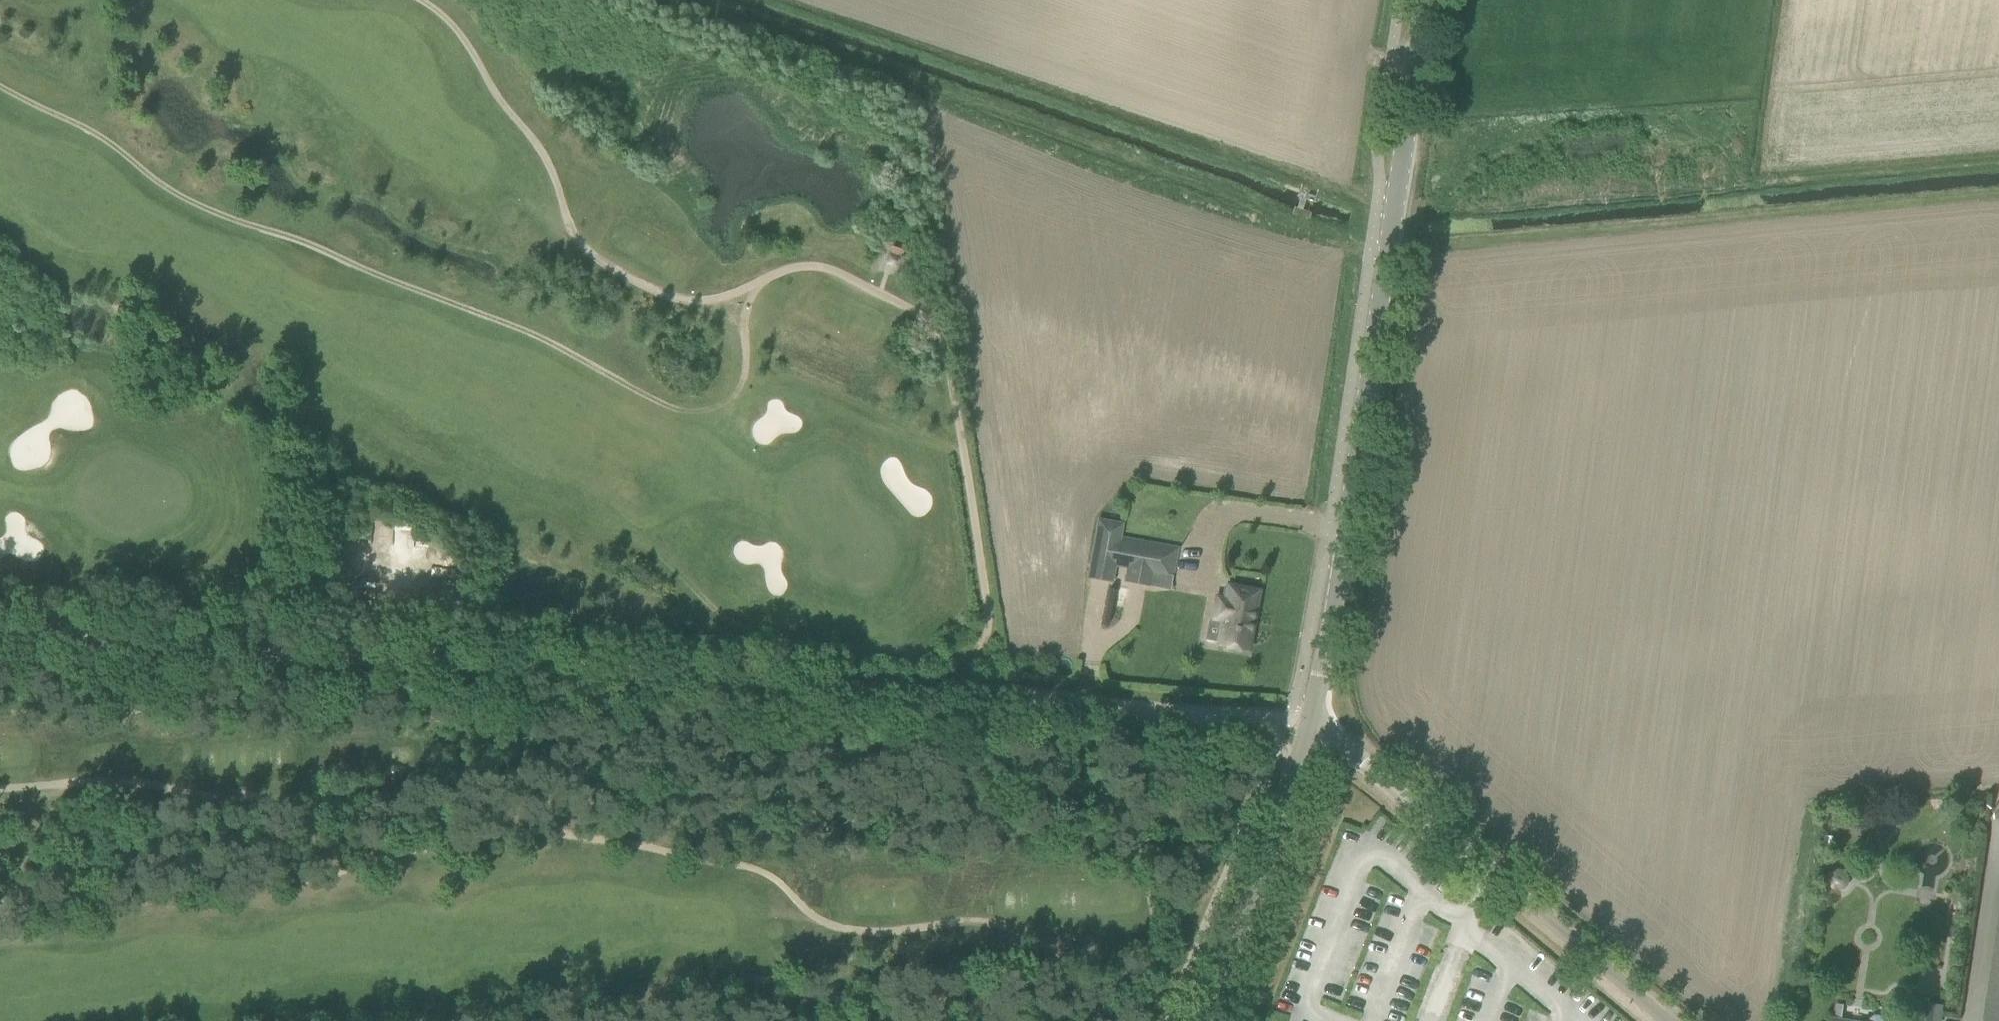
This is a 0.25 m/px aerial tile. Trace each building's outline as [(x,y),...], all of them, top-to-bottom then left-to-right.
[(1173,570),(1176,544),(1119,535),(1122,522),(1100,518),(1090,572),(1112,575),(1114,563),(1129,564),(1127,577),(1150,579),(1152,568),(1173,570)] [(1217,597),(1213,618),(1222,619),(1218,644),(1248,649),(1259,590),(1228,585),(1226,598),(1217,597)] [(1827,878),(1827,879),(1827,880),(1827,881),(1828,882),(1828,883),(1829,884),(1829,885),(1830,885),(1830,886),(1831,887),(1832,887),(1832,888),(1833,888),(1834,888),(1835,889),(1836,889),(1837,889),(1838,889),(1839,889),(1840,889),(1841,888),(1842,888),(1843,888),(1844,887),(1845,886),(1846,885),(1847,884),(1847,883),(1847,882),(1848,881),(1848,880),(1848,879),(1848,878),(1848,877),(1848,876),(1847,875),(1847,874),(1847,873),(1846,873),(1845,872),(1845,871),(1844,871),(1843,870),(1842,869),(1841,869),(1840,869),(1839,868),(1838,868),(1837,868),(1836,868),(1835,869),(1834,869),(1833,869),(1832,870),(1831,871),(1830,871),(1830,872),(1829,873),(1828,874),(1828,875),(1828,876),(1827,877),(1827,878)] [(1985,1020),(1998,1020),(1998,929),(1985,1020)] [(1917,1020),(1919,1020),(1939,1020),(1942,1004),(1920,1001),(1917,1020)] [(1843,1020),(1845,1006),(1837,1005),(1835,1020),(1843,1020)]
